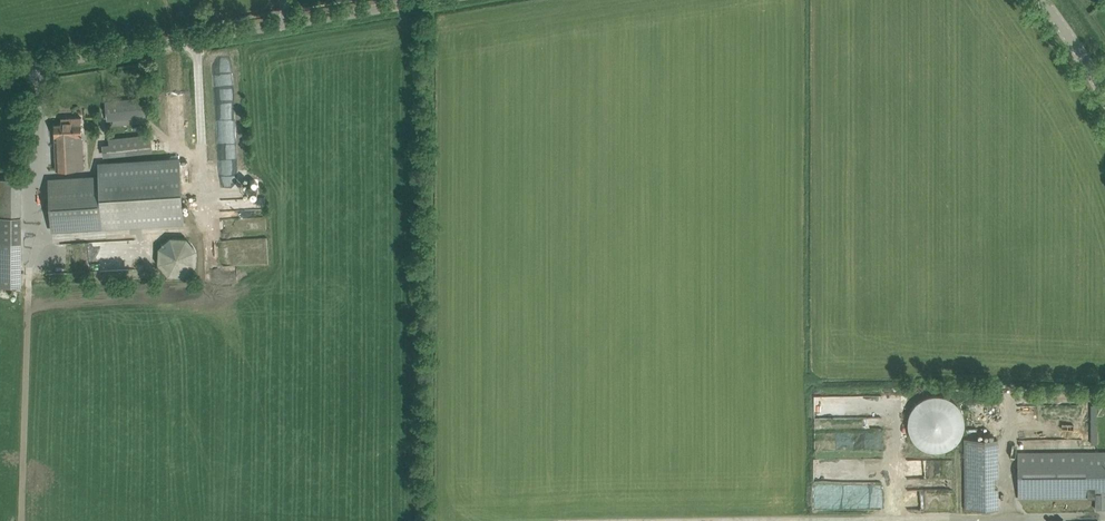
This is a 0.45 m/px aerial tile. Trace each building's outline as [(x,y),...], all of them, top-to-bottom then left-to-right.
[(149,116),(148,108),(147,97),(105,101),(107,120),(112,119),(112,126),(130,124),(129,118),(149,116)] [(55,138),(83,136),(82,117),(61,118),(62,124),(55,124),(55,138)] [(150,134),(109,138),(111,156),(152,153),(150,134)] [(84,168),(83,136),(55,138),(57,170),(84,168)] [(100,175),(49,178),(52,232),(184,224),(180,158),(99,162),(100,175)] [(0,178),(0,193),(22,192),(21,178),(0,178)] [(23,240),(22,192),(0,193),(0,241),(23,240)] [(159,248),(158,264),(168,275),(185,276),(197,266),(198,250),(187,238),(171,237),(159,248)] [(23,240),(0,241),(0,288),(22,288),(23,240)] [(138,240),(70,242),(70,261),(82,261),(82,268),(139,266),(138,240)] [(920,400),(917,403),(915,405),(912,409),(909,416),(908,425),(910,432),(911,436),(913,439),(915,442),(921,447),(927,450),(933,451),(941,451),(947,449),(951,447),(955,443),(960,439),(962,434),(964,429),(964,422),(964,417),(962,412),(960,409),(957,404),(954,401),(951,399),(945,396),(938,395),(932,395),(926,397),(920,400)] [(815,429),(815,449),(885,447),(884,428),(815,429)] [(1019,498),(1104,497),(1104,451),(1018,452),(1019,498)] [(953,478),(953,459),(903,460),(903,478),(953,478)] [(965,473),(965,508),(998,508),(998,473),(965,473)]
